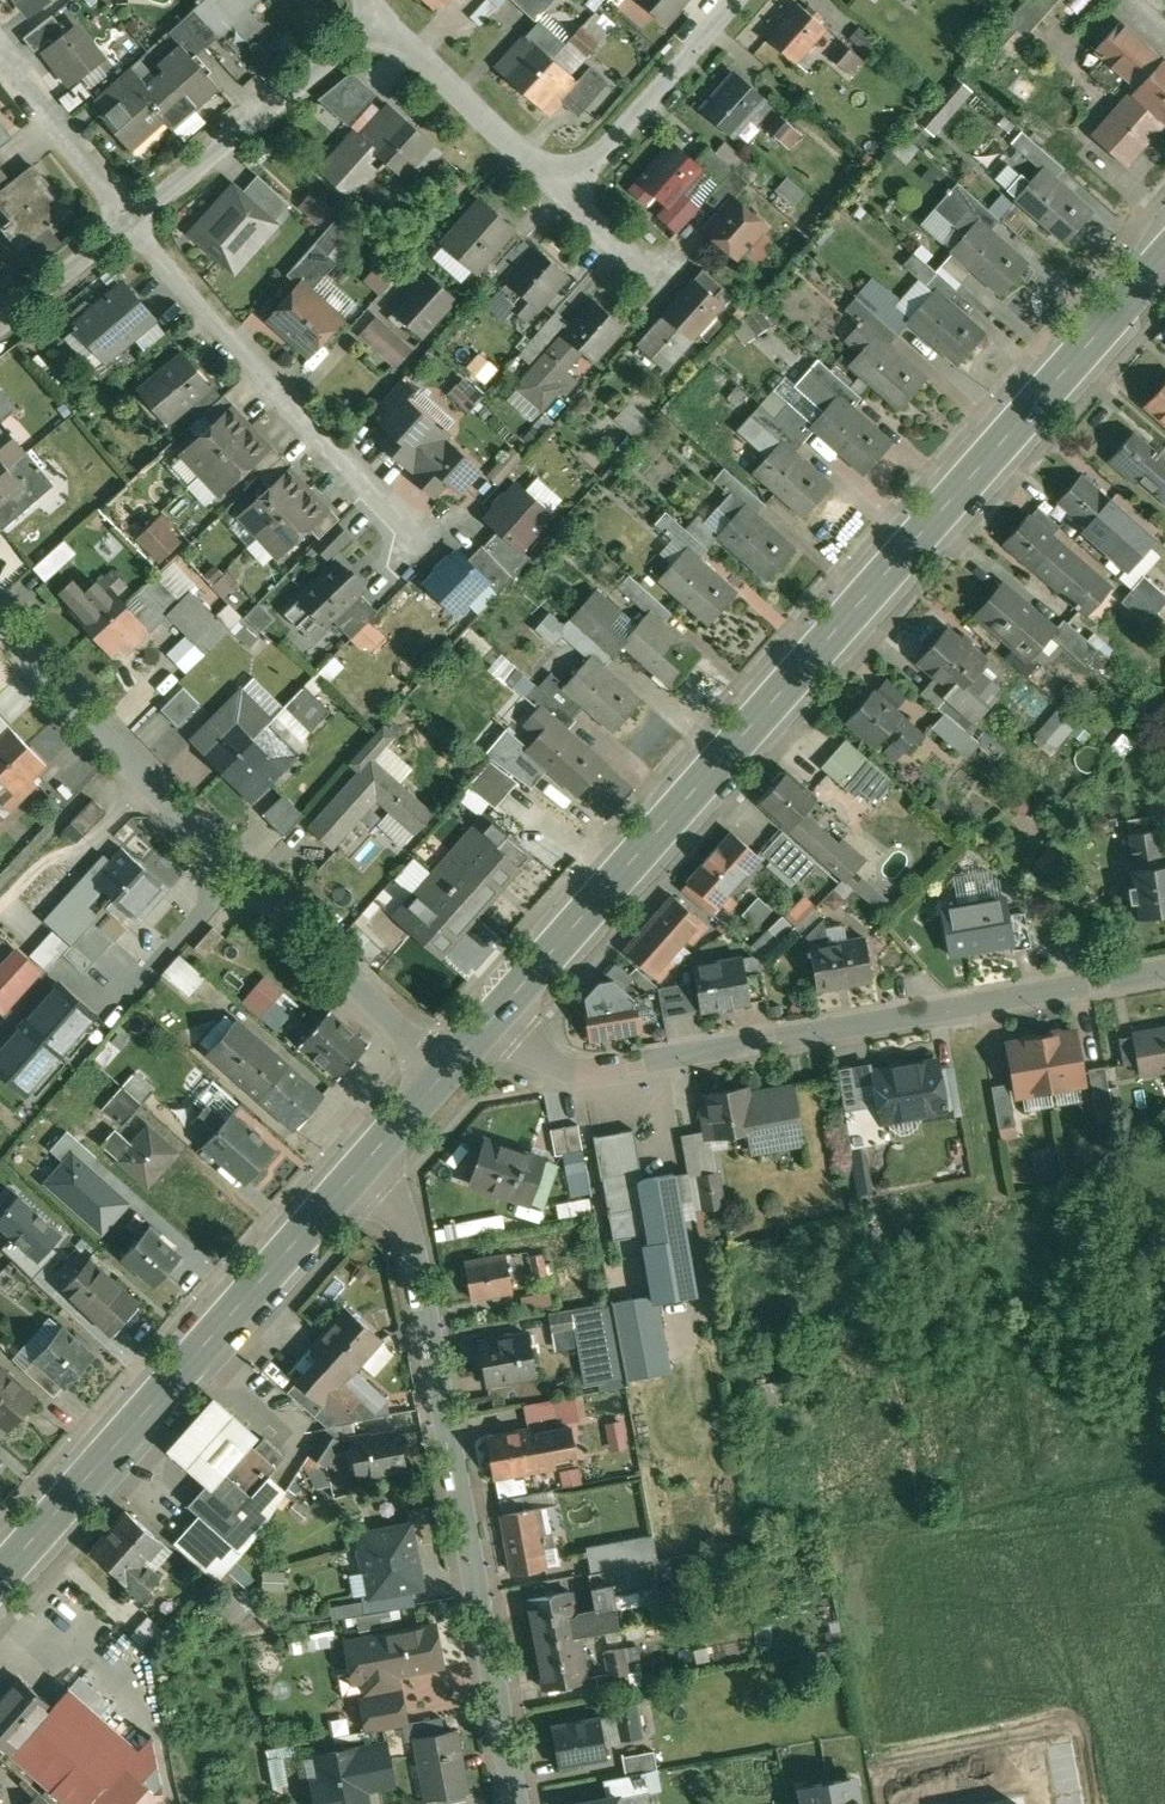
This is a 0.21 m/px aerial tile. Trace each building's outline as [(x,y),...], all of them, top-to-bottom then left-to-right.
[(30,14),(46,0),(19,0),(30,14)] [(186,19),(207,46),(220,36),(219,35),(233,23),(250,7),(258,0),(206,0),(186,19)] [(435,8),(442,1),(447,6),(452,0),(426,0),(435,8)] [(473,15),(483,24),(501,5),(496,0),(487,0),(473,15)] [(533,18),(550,0),(513,0),(533,18)] [(667,22),(686,0),(642,0),(667,22)] [(1019,9),(1031,19),(1048,0),(1027,0),(1019,9)] [(799,2),(769,36),(797,61),(827,28),(819,20),(810,12),(799,2)] [(250,7),(233,23),(247,39),(264,23),(250,7)] [(823,16),(813,8),(810,12),(819,20),(823,16)] [(1031,19),(1019,9),(1008,21),(1027,38),(1038,26),(1031,19)] [(597,12),(571,41),(587,56),(609,33),(597,22),(602,17),(597,12)] [(55,15),(26,36),(37,51),(65,28),(55,15)] [(186,19),(185,19),(171,32),(182,44),(182,43),(194,57),(207,46),(186,19)] [(1163,58),(1122,21),(1097,50),(1105,57),(1126,77),(1138,87),(1163,58)] [(539,22),(499,67),(525,90),(554,59),(566,46),(539,22)] [(77,27),(49,49),(74,81),(103,58),(77,27)] [(866,54),(849,39),(846,43),(863,58),(866,54)] [(194,57),(182,43),(182,44),(160,63),(165,69),(157,77),(165,88),(151,100),(175,128),(221,87),(194,57)] [(863,58),(846,43),(833,58),(852,75),(865,60),(863,58)] [(1126,77),(1105,57),(1092,71),(1114,91),(1126,77)] [(1164,57),(1163,58),(1138,87),(1133,92),(1164,120),(1164,57)] [(554,59),(525,90),(551,114),(563,100),(580,82),(578,81),(554,59)] [(133,67),(112,86),(122,98),(144,78),(133,67)] [(589,69),(578,81),(580,82),(563,100),(578,113),(605,83),(589,69)] [(353,72),(320,99),(350,125),(378,94),(353,72)] [(736,74),(706,108),(735,133),(765,100),(736,74)] [(122,98),(102,115),(133,151),(134,149),(133,148),(165,119),(174,129),(175,128),(151,100),(165,88),(157,77),(149,84),(144,78),(122,98)] [(929,136),(967,91),(955,81),(917,125),(929,136)] [(1133,92),(1095,136),(1128,165),(1164,123),(1164,120),(1133,92)] [(391,104),(362,136),(357,131),(323,169),(355,197),(350,203),(351,204),(360,193),(373,179),(389,161),(417,129),(418,128),(391,104)] [(806,129),(786,111),(782,116),(802,134),(806,129)] [(802,134),(782,116),(770,130),(790,148),(802,134)] [(0,122),(0,145),(11,136),(0,122)] [(417,129),(389,161),(400,171),(388,184),(403,197),(443,152),(417,129)] [(1067,168),(1024,130),(1013,142),(1043,169),(1044,168),(1057,179),(1067,168)] [(703,170),(673,143),(647,173),(646,172),(644,174),(645,175),(634,188),(650,202),(658,193),(671,205),(672,205),(678,198),(684,191),(685,191),(703,170)] [(735,168),(711,146),(699,159),(724,181),(735,168)] [(35,166),(0,193),(0,195),(18,218),(5,228),(21,248),(70,209),(35,166)] [(0,169),(0,187),(10,179),(1,168),(0,169)] [(751,182),(735,168),(724,181),(707,200),(719,211),(733,195),(736,198),(751,182)] [(1057,179),(1044,168),(1043,169),(1018,197),(1067,241),(1093,212),(1057,179)] [(257,175),(241,194),(270,220),(270,221),(273,223),(290,203),(257,175)] [(782,176),(770,189),(788,205),(800,192),(782,176)] [(392,196),(373,179),(360,193),(380,210),(380,209),(392,196)] [(1001,220),(959,182),(949,194),(970,212),(978,220),(979,219),(992,231),(1001,220)] [(214,214),(194,236),(234,271),(260,242),(255,237),(270,221),(270,220),(241,194),(233,187),(211,212),(214,214)] [(313,223),(327,207),(306,189),(293,205),(313,223)] [(380,210),(360,193),(351,204),(377,226),(387,215),(380,209),(380,210)] [(736,198),(733,195),(719,211),(721,213),(708,229),(740,257),(746,250),(749,252),(761,239),(758,237),(768,226),(736,198)] [(694,211),(678,198),(672,205),(671,205),(664,213),(680,228),(694,211)] [(484,201),(446,243),(476,270),(486,259),(514,227),(484,201)] [(970,212),(958,225),(956,224),(955,225),(966,234),(978,220),(970,212)] [(992,231),(979,219),(978,220),(966,234),(953,249),(959,254),(974,267),(1003,293),(1029,264),(992,231)] [(514,227),(486,259),(498,271),(505,263),(523,242),(527,238),(514,227)] [(317,242),(288,274),(302,286),(304,283),(313,291),(339,261),(317,242)] [(523,242),(505,263),(515,271),(533,251),(523,242)] [(515,271),(500,289),(515,302),(512,305),(516,309),(512,314),(524,324),(568,274),(537,246),(533,251),(515,271)] [(938,272),(916,252),(905,264),(935,291),(936,290),(948,301),(958,290),(957,289),(938,272)] [(974,267),(959,254),(955,258),(951,256),(942,266),(938,272),(957,289),(962,284),(963,284),(972,274),(970,272),(974,267)] [(725,287),(704,269),(695,278),(716,297),(725,287)] [(428,272),(394,309),(424,336),(457,299),(428,272)] [(695,278),(665,312),(667,314),(640,345),(667,369),(694,338),(724,304),(716,297),(695,278)] [(313,291),(304,283),(302,286),(272,319),(310,353),(342,317),(313,291)] [(122,284),(76,323),(107,359),(108,360),(125,345),(156,319),(142,302),(139,305),(122,284)] [(885,295),(883,297),(873,288),(864,288),(857,296),(898,332),(910,319),(911,318),(910,318),(885,295)] [(948,301),(936,290),(935,291),(910,318),(911,318),(910,319),(959,363),(985,334),(948,301)] [(898,332),(857,296),(847,308),(877,334),(878,333),(890,344),(900,333),(898,332)] [(596,299),(521,385),(545,406),(561,387),(567,392),(578,380),(566,369),(582,350),(595,361),(626,326),(596,299)] [(890,344),(878,333),(877,334),(847,308),(862,322),(848,338),(862,350),(851,362),(902,407),(928,377),(890,344)] [(557,312),(523,350),(534,360),(568,321),(557,312)] [(414,349),(378,316),(362,334),(398,367),(414,349)] [(136,358),(125,345),(108,360),(107,359),(95,369),(107,383),(136,358)] [(185,353),(140,390),(168,423),(190,405),(212,386),(212,385),(185,353)] [(863,396),(821,359),(811,371),(840,397),(841,396),(853,407),(863,396)] [(840,397),(811,371),(798,386),(827,412),(816,424),(817,426),(816,427),(865,470),(891,441),(853,407),(841,396),(840,397)] [(402,379),(373,412),(384,421),(406,397),(407,398),(414,390),(402,379)] [(462,410),(473,400),(456,381),(445,392),(462,410)] [(212,386),(190,405),(200,417),(205,413),(223,396),(213,384),(212,385),(212,386)] [(1147,404),(1164,420),(1164,384),(1147,404)] [(0,386),(0,421),(2,423),(19,409),(0,386)] [(223,396),(205,413),(214,423),(233,406),(234,407),(236,405),(226,394),(223,396)] [(407,398),(406,397),(384,421),(374,433),(416,471),(417,471),(445,439),(449,435),(407,398)] [(778,417),(763,403),(753,415),(781,441),(782,440),(795,451),(805,440),(778,417)] [(816,424),(791,403),(778,417),(805,440),(816,427),(817,426),(816,424)] [(214,423),(184,452),(203,473),(252,427),(234,407),(233,406),(214,423)] [(795,451),(782,440),(781,441),(753,415),(740,429),(769,455),(756,469),(807,514),(833,485),(795,451)] [(9,467),(9,468),(27,453),(2,423),(0,421),(0,474),(9,467)] [(252,427),(203,473),(222,493),(253,465),(271,448),(270,447),(252,427)] [(1135,429),(1109,458),(1136,482),(1140,477),(1164,500),(1164,456),(1135,429)] [(445,439),(417,471),(416,471),(413,474),(436,494),(449,479),(462,491),(480,470),(445,439)] [(271,448),(253,465),(263,475),(283,456),(273,444),(270,447),(271,448)] [(283,456),(263,475),(272,485),(290,469),(291,470),(294,467),(283,456)] [(0,474),(0,514),(3,518),(31,494),(18,478),(9,468),(9,467),(0,474)] [(768,504),(726,467),(715,478),(732,493),(745,505),(746,504),(758,515),(768,504)] [(29,469),(18,478),(31,494),(43,485),(41,483),(45,480),(38,471),(34,475),(29,469)] [(272,485),(242,514),(261,535),(310,489),(291,470),(290,469),(272,485)] [(1109,501),(1081,476),(1059,501),(1087,527),(1109,501)] [(518,485),(508,497),(506,495),(496,506),(498,508),(488,519),(499,529),(520,548),(550,513),(518,485)] [(310,489),(261,535),(280,556),(310,527),(328,510),(328,509),(310,489)] [(732,493),(720,507),(733,519),(745,505),(732,493)] [(1153,539),(1109,501),(1087,527),(1085,529),(1128,567),(1153,539)] [(758,515),(746,504),(745,505),(733,519),(720,533),(721,534),(769,577),(795,548),(758,515)] [(1061,524),(1039,505),(1031,514),(1053,533),(1061,524)] [(328,510),(310,527),(320,538),(341,518),(331,507),(328,509),(328,510)] [(688,529),(667,511),(658,522),(687,548),(688,548),(699,558),(709,547),(688,529)] [(1031,514),(1030,513),(1006,540),(1077,602),(1074,605),(1077,608),(1080,605),(1087,612),(1111,585),(1053,533),(1031,514)] [(720,533),(701,515),(688,529),(709,547),(721,534),(720,533)] [(338,522),(316,544),(330,558),(351,536),(338,522)] [(167,526),(147,546),(162,561),(182,542),(167,526)] [(520,548),(499,529),(484,546),(513,576),(514,577),(531,558),(520,548)] [(66,539),(35,568),(47,582),(79,553),(66,539)] [(484,546),(482,544),(467,561),(488,581),(487,582),(499,594),(513,576),(484,546)] [(699,558),(688,548),(687,548),(662,577),(711,622),(738,593),(699,558)] [(458,551),(427,583),(457,612),(487,582),(488,581),(467,561),(458,551)] [(363,587),(339,562),(286,613),(298,626),(314,610),(326,623),(332,617),(353,638),(380,611),(360,590),(363,587)] [(168,566),(128,605),(96,635),(115,655),(122,649),(127,654),(170,614),(191,636),(215,613),(192,590),(185,597),(163,574),(169,568),(168,566)] [(114,570),(99,584),(98,583),(86,594),(74,581),(63,591),(76,605),(72,609),(96,635),(128,605),(119,595),(128,586),(114,570)] [(673,611),(630,574),(620,586),(650,612),(651,611),(663,622),(673,611)] [(1131,589),(1158,613),(1164,605),(1164,593),(1144,575),(1131,589)] [(1057,628),(1004,582),(978,613),(1019,648),(1024,642),(1036,653),(1057,628)] [(663,622),(651,611),(650,612),(637,626),(622,613),(623,612),(597,589),(572,618),(614,656),(626,642),(675,685),(701,655),(663,622)] [(1158,613),(1131,589),(1121,601),(1153,630),(1164,618),(1158,613)] [(255,629),(265,617),(251,604),(240,617),(255,629)] [(614,656),(572,618),(567,625),(552,612),(538,627),(555,643),(564,633),(591,657),(567,684),(566,685),(587,704),(616,730),(642,700),(605,666),(614,656)] [(219,617),(196,639),(209,652),(231,630),(219,617)] [(1100,648),(1070,621),(1060,633),(1090,659),(1100,648)] [(947,626),(919,658),(940,676),(942,674),(957,685),(964,678),(967,681),(977,671),(988,657),(963,635),(961,638),(947,626)] [(567,684),(553,671),(540,686),(575,717),(587,704),(566,685),(567,684)] [(999,690),(977,671),(967,681),(964,678),(957,685),(949,695),(975,718),(999,690)] [(255,677),(194,740),(223,771),(267,726),(273,720),(273,719),(285,707),(255,677)] [(540,686),(535,682),(525,694),(540,708),(555,719),(555,718),(568,730),(577,719),(540,686)] [(331,712),(305,686),(285,707),(273,719),(273,720),(267,726),(268,727),(285,709),(310,734),(331,712)] [(185,687),(163,709),(180,725),(202,703),(185,687)] [(871,693),(869,691),(861,700),(863,702),(849,718),(878,744),(889,731),(902,717),(903,715),(874,690),(871,693)] [(975,718),(949,695),(940,705),(946,711),(966,728),(975,718)] [(568,730),(555,718),(555,719),(540,708),(526,724),(540,737),(542,735),(545,737),(533,750),(533,751),(550,767),(579,793),(606,763),(568,730)] [(966,728),(946,711),(932,726),(958,749),(971,733),(966,728)] [(1032,733),(1051,749),(1069,727),(1050,712),(1032,733)] [(924,737),(902,717),(889,731),(912,751),(924,737)] [(384,724),(351,762),(361,772),(372,759),(373,760),(395,734),(384,724)] [(0,735),(0,773),(29,745),(10,725),(0,735)] [(267,726),(223,771),(251,800),(296,755),(268,727),(267,726)] [(533,750),(508,727),(486,752),(520,777),(533,786),(550,767),(533,751),(533,750)] [(892,778),(847,738),(822,766),(857,796),(862,790),(874,800),(892,778)] [(0,773),(0,777),(10,787),(0,796),(0,799),(11,811),(40,784),(35,778),(48,766),(29,745),(0,773)] [(908,765),(890,750),(880,763),(897,778),(908,765)] [(948,767),(935,754),(921,770),(935,782),(948,767)] [(361,772),(312,827),(333,846),(378,796),(417,832),(432,814),(373,760),(372,759),(361,772)] [(516,778),(492,760),(480,773),(478,771),(475,774),(478,776),(469,785),(497,806),(519,781),(517,779),(520,777),(516,778)] [(818,797),(788,771),(787,772),(781,772),(774,780),(775,785),(761,801),(825,859),(839,843),(805,812),(818,797)] [(305,815),(286,794),(265,814),(286,836),(305,815)] [(95,799),(73,821),(87,834),(108,812),(95,799)] [(531,852),(489,814),(436,874),(479,911),(531,852)] [(876,849),(853,828),(839,843),(825,859),(848,880),(876,849)] [(1131,833),(1136,868),(1164,864),(1164,861),(1160,829),(1131,833)] [(734,833),(692,880),(720,904),(761,857),(734,833)] [(124,847),(111,861),(106,856),(78,886),(94,901),(105,888),(115,898),(144,866),(124,847)] [(1132,868),(1135,885),(1130,886),(1133,902),(1137,901),(1140,917),(1164,913),(1164,914),(1164,864),(1136,868),(1132,868)] [(115,898),(107,906),(123,921),(131,912),(141,922),(158,903),(152,899),(165,885),(144,866),(115,898)] [(779,867),(753,896),(756,899),(740,917),(755,930),(773,909),(796,882),(779,867)] [(1032,871),(1022,883),(1032,891),(1042,880),(1032,871)] [(479,911),(436,874),(398,917),(441,955),(479,911)] [(873,909),(882,899),(856,876),(846,886),(873,909)] [(796,882),(773,909),(783,918),(807,891),(796,882)] [(99,915),(73,891),(47,920),(73,944),(94,921),(99,915)] [(675,896),(625,952),(658,980),(673,963),(669,959),(688,939),(692,943),(708,924),(675,896)] [(1006,896),(944,907),(952,953),(1012,942),(1014,942),(1010,914),(1006,896)] [(123,921),(107,906),(99,915),(94,921),(116,941),(129,926),(123,921)] [(1026,912),(1010,914),(1014,942),(1012,942),(1014,948),(1032,945),(1026,912)] [(826,916),(809,933),(812,946),(831,942),(826,916)] [(756,956),(786,928),(777,917),(746,945),(756,956)] [(73,944),(62,956),(84,976),(116,941),(94,921),(73,944)] [(203,959),(216,931),(202,925),(189,952),(203,959)] [(831,942),(812,946),(820,989),(874,978),(866,935),(831,942)] [(0,971),(0,1007),(5,1012),(42,972),(19,951),(0,971)] [(184,997),(200,977),(171,954),(155,974),(184,997)] [(752,956),(696,966),(704,1009),(752,1000),(751,999),(747,976),(762,973),(759,960),(752,956)] [(762,973),(747,976),(751,999),(766,996),(762,973)] [(255,1017),(278,989),(259,974),(236,1002),(255,1017)] [(634,995),(615,979),(607,980),(610,1001),(635,997),(634,995)] [(692,981),(660,987),(665,1016),(698,1010),(692,981)] [(610,1001),(588,1005),(594,1038),(640,1030),(635,997),(610,1001)] [(59,998),(0,1064),(0,1074),(30,1101),(94,1030),(59,998)] [(369,1044),(331,1010),(302,1043),(341,1077),(369,1044)] [(289,1066),(237,1021),(209,1052),(261,1097),(289,1066)] [(1137,1035),(1144,1073),(1164,1069),(1164,1030),(1137,1035)] [(1077,1031),(1062,1033),(1060,1031),(1052,1033),(1050,1035),(1043,1036),(1052,1088),(1086,1082),(1084,1072),(1084,1071),(1077,1031)] [(1034,1036),(1026,1037),(1024,1040),(1010,1042),(1017,1083),(1017,1084),(1019,1094),(1052,1088),(1043,1036),(1036,1038),(1034,1036)] [(939,1060),(875,1071),(880,1104),(883,1120),(884,1120),(947,1109),(939,1060)] [(1107,1065),(1090,1068),(1090,1070),(1084,1071),(1084,1072),(1090,1071),(1097,1110),(1114,1107),(1107,1065)] [(323,1096),(289,1066),(261,1097),(296,1127),(323,1096)] [(154,1091),(134,1074),(123,1086),(143,1104),(154,1091)] [(1010,1082),(993,1085),(1001,1127),(1017,1124),(1010,1085),(1017,1084),(1017,1083),(1010,1084),(1010,1082)] [(143,1104),(123,1086),(105,1106),(125,1124),(143,1104)] [(748,1086),(708,1093),(711,1105),(702,1107),(708,1139),(756,1130),(749,1094),(748,1086)] [(795,1086),(749,1094),(756,1130),(759,1150),(804,1142),(795,1086)] [(880,1104),(846,1110),(853,1148),(865,1146),(888,1141),(884,1120),(883,1120),(880,1104)] [(225,1121),(207,1106),(195,1120),(213,1136),(225,1121)] [(251,1131),(231,1114),(225,1121),(213,1136),(206,1143),(249,1181),(252,1178),(254,1179),(255,1180),(257,1179),(263,1172),(263,1170),(263,1168),(261,1167),(274,1152),(263,1142),(263,1137),(256,1131),(251,1131)] [(623,1121),(581,1129),(584,1150),(587,1161),(607,1157),(629,1153),(623,1121)] [(580,1124),(553,1129),(558,1155),(584,1150),(581,1129),(580,1124)] [(133,1144),(120,1159),(149,1185),(178,1153),(149,1127),(133,1144)] [(115,1129),(102,1143),(120,1159),(133,1144),(115,1129)] [(547,1160),(486,1140),(472,1182),(533,1202),(547,1160)] [(865,1146),(853,1148),(861,1192),(872,1190),(865,1146)] [(607,1157),(587,1161),(596,1212),(612,1209),(609,1192),(613,1191),(607,1157)] [(714,1157),(688,1161),(693,1189),(703,1188),(707,1210),(726,1206),(720,1171),(716,1172),(714,1157)] [(676,1173),(642,1179),(643,1186),(613,1191),(609,1192),(612,1209),(617,1238),(651,1232),(657,1266),(651,1267),(655,1291),(657,1291),(696,1284),(676,1173)] [(137,1199),(119,1182),(110,1192),(128,1208),(137,1199)] [(583,1197),(551,1204),(554,1216),(586,1209),(583,1197)] [(44,1245),(23,1226),(2,1249),(23,1268),(44,1245)] [(160,1239),(149,1229),(125,1256),(157,1284),(181,1258),(172,1250),(176,1245),(164,1234),(160,1239)] [(544,1253),(532,1256),(536,1276),(548,1274),(544,1253)] [(509,1255),(467,1262),(474,1298),(515,1290),(509,1255)] [(139,1304),(90,1261),(66,1288),(114,1332),(139,1304)] [(551,1290),(523,1295),(525,1308),(553,1303),(551,1290)] [(655,1291),(612,1299),(626,1378),(628,1384),(664,1378),(655,1322),(662,1320),(657,1291),(655,1291)] [(605,1322),(575,1327),(586,1385),(626,1378),(613,1304),(602,1306),(605,1322)] [(602,1306),(552,1315),(554,1331),(575,1327),(605,1322),(602,1306)] [(384,1339),(349,1307),(313,1346),(347,1377),(349,1378),(384,1339)] [(95,1355),(54,1319),(53,1320),(63,1329),(37,1359),(26,1349),(25,1350),(36,1360),(65,1385),(67,1386),(95,1355)] [(529,1334),(482,1342),(488,1376),(505,1373),(506,1379),(536,1373),(529,1334)] [(347,1377),(314,1347),(291,1372),(290,1371),(289,1372),(324,1403),(325,1402),(324,1401),(341,1383),(342,1383),(347,1377)] [(65,1385),(36,1360),(27,1370),(32,1376),(55,1396),(65,1385)] [(1,1368),(0,1369),(0,1418),(10,1428),(36,1399),(1,1368)] [(789,1379),(756,1385),(760,1405),(793,1400),(789,1379)] [(342,1383),(341,1383),(324,1401),(325,1402),(344,1418),(360,1399),(342,1383)] [(576,1395),(525,1404),(528,1420),(557,1415),(559,1422),(580,1418),(576,1395)] [(168,1449),(207,1485),(211,1488),(252,1444),(259,1436),(216,1396),(168,1449)] [(620,1420),(603,1422),(605,1448),(622,1447),(620,1420)] [(572,1426),(533,1433),(539,1467),(578,1460),(572,1426)] [(326,1429),(310,1454),(327,1465),(343,1441),(326,1429)] [(532,1429),(490,1437),(490,1439),(487,1442),(488,1452),(493,1455),(497,1475),(517,1471),(539,1467),(533,1433),(532,1429)] [(400,1431),(371,1437),(370,1434),(351,1438),(358,1475),(406,1466),(400,1431)] [(288,1456),(266,1437),(256,1448),(278,1467),(288,1456)] [(251,1443),(211,1488),(238,1512),(271,1475),(278,1467),(256,1448),(252,1444),(251,1443)] [(225,1536),(200,1514),(175,1542),(218,1580),(228,1570),(261,1533),(305,1463),(304,1462),(287,1490),(271,1475),(238,1512),(243,1517),(225,1536)] [(517,1471),(497,1475),(501,1498),(530,1493),(527,1477),(518,1479),(517,1471)] [(211,1488),(207,1485),(190,1505),(200,1514),(225,1536),(243,1517),(238,1512),(211,1488)] [(530,1493),(501,1498),(504,1512),(532,1507),(530,1493)] [(532,1507),(504,1512),(514,1571),(546,1565),(543,1546),(557,1544),(555,1531),(545,1533),(544,1524),(540,1525),(536,1506),(532,1507)] [(132,1511),(95,1552),(125,1580),(143,1561),(163,1539),(132,1511)] [(653,1520),(643,1521),(646,1537),(655,1535),(653,1520)] [(411,1524),(362,1534),(364,1546),(360,1552),(362,1564),(368,1568),(373,1593),(373,1594),(414,1587),(422,1585),(411,1524)] [(670,1557),(665,1533),(655,1535),(660,1559),(670,1557)] [(646,1537),(622,1541),(624,1549),(592,1555),(594,1571),(655,1560),(660,1559),(655,1535),(646,1537)] [(594,1571),(589,1572),(591,1586),(613,1583),(615,1594),(616,1594),(660,1586),(655,1560),(594,1571)] [(161,1577),(143,1561),(125,1580),(143,1596),(161,1577)] [(613,1583),(591,1586),(595,1606),(595,1609),(599,1608),(600,1612),(618,1609),(619,1609),(616,1594),(615,1594),(613,1583)] [(414,1587),(373,1594),(373,1593),(363,1595),(364,1600),(367,1613),(417,1604),(414,1587)] [(571,1590),(529,1598),(538,1642),(580,1634),(621,1626),(618,1609),(600,1612),(599,1608),(595,1609),(595,1606),(575,1610),(571,1590)] [(229,1591),(216,1604),(234,1625),(248,1612),(229,1591)] [(364,1600),(331,1606),(334,1619),(367,1613),(364,1600)] [(150,1615),(132,1634),(150,1652),(168,1633),(150,1615)] [(437,1625),(347,1642),(353,1673),(365,1671),(368,1691),(398,1685),(396,1673),(444,1664),(437,1625)] [(580,1634),(538,1642),(546,1687),(589,1679),(580,1634)] [(624,1646),(607,1649),(611,1672),(612,1675),(629,1671),(624,1646)] [(611,1672),(597,1674),(600,1691),(632,1686),(629,1671),(612,1675),(611,1672)] [(0,1703),(0,1742),(12,1753),(53,1707),(52,1707),(53,1706),(21,1677),(20,1678),(21,1679),(0,1703)] [(71,1687),(53,1707),(12,1753),(50,1786),(45,1792),(57,1803),(160,1803),(157,1792),(164,1791),(153,1735),(151,1736),(140,1748),(71,1687)] [(402,1690),(362,1698),(368,1731),(404,1724),(408,1723),(402,1690)] [(638,1699),(614,1704),(616,1713),(620,1738),(644,1734),(638,1699)] [(616,1713),(602,1716),(606,1741),(620,1738),(616,1713)] [(602,1716),(553,1724),(560,1765),(609,1757),(606,1741),(602,1716)] [(408,1723),(404,1724),(407,1740),(417,1738),(416,1737),(446,1731),(443,1717),(408,1723)] [(446,1731),(416,1737),(417,1738),(428,1798),(429,1798),(468,1790),(464,1768),(463,1768),(456,1731),(457,1731),(457,1730),(446,1731)] [(386,1739),(367,1743),(368,1746),(374,1783),(393,1779),(386,1739)] [(316,1755),(324,1803),(367,1803),(365,1794),(376,1792),(374,1783),(368,1746),(316,1755)] [(656,1748),(625,1754),(629,1774),(660,1768),(656,1748)] [(798,1786),(801,1803),(862,1803),(857,1775),(798,1786)] [(37,1796),(30,1803),(47,1803),(37,1796)]
